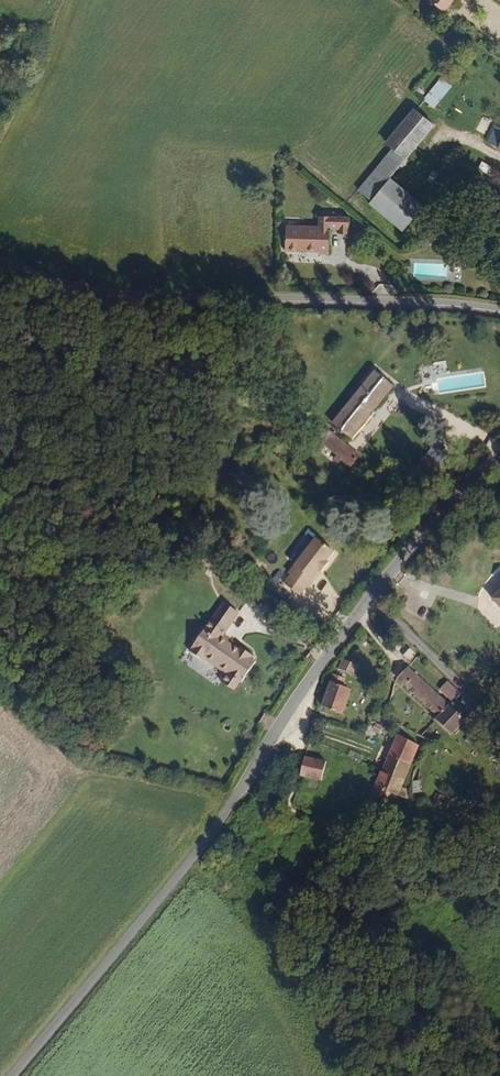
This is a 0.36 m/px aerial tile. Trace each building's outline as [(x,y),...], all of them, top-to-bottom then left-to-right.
[(435,109),(452,85),(440,76),(423,100),(435,109)] [(425,204),(393,178),(434,125),(413,109),(386,141),(394,147),(359,190),(372,201),(370,204),(403,231),(425,204)] [(488,156),(499,160),(499,142),(494,140),(488,156)] [(322,229),(290,229),(289,254),(322,254),(322,259),(332,260),(334,230),(341,231),(341,236),(352,237),(353,220),(323,218),(322,229)] [(434,243),(429,235),(422,238),(427,246),(434,243)] [(447,277),(447,263),(413,264),(413,278),(447,277)] [(425,395),(486,388),(483,368),(443,373),(442,364),(421,367),(425,395)] [(353,379),(315,436),(336,450),(376,393),(353,379)] [(345,467),(315,448),(308,460),(338,478),(345,467)] [(430,470),(417,483),(425,491),(439,480),(430,470)] [(336,552),(315,537),(289,572),(309,587),(336,552)] [(228,607),(235,597),(222,589),(215,598),(228,607)] [(228,657),(221,653),(237,631),(222,621),(205,644),(203,642),(195,654),(198,656),(190,667),(205,677),(207,674),(227,688),(242,698),(256,678),(252,675),(253,674),(241,665),(240,667),(227,659),(228,657)] [(357,675),(361,662),(347,657),(342,670),(357,675)] [(430,688),(433,684),(417,670),(402,686),(417,702),(430,688)] [(343,714),(352,689),(346,687),(348,680),(339,678),(328,709),(343,714)] [(236,705),(242,698),(227,688),(223,695),(236,705)] [(460,719),(430,688),(417,702),(430,714),(428,717),(445,734),(460,719)] [(260,724),(269,728),(275,718),(266,713),(260,724)] [(407,777),(419,743),(399,734),(386,770),(407,777)] [(323,790),(329,773),(308,765),(301,782),(323,790)] [(399,798),(407,777),(386,770),(378,791),(395,797),(392,804),(403,811),(399,798)]
